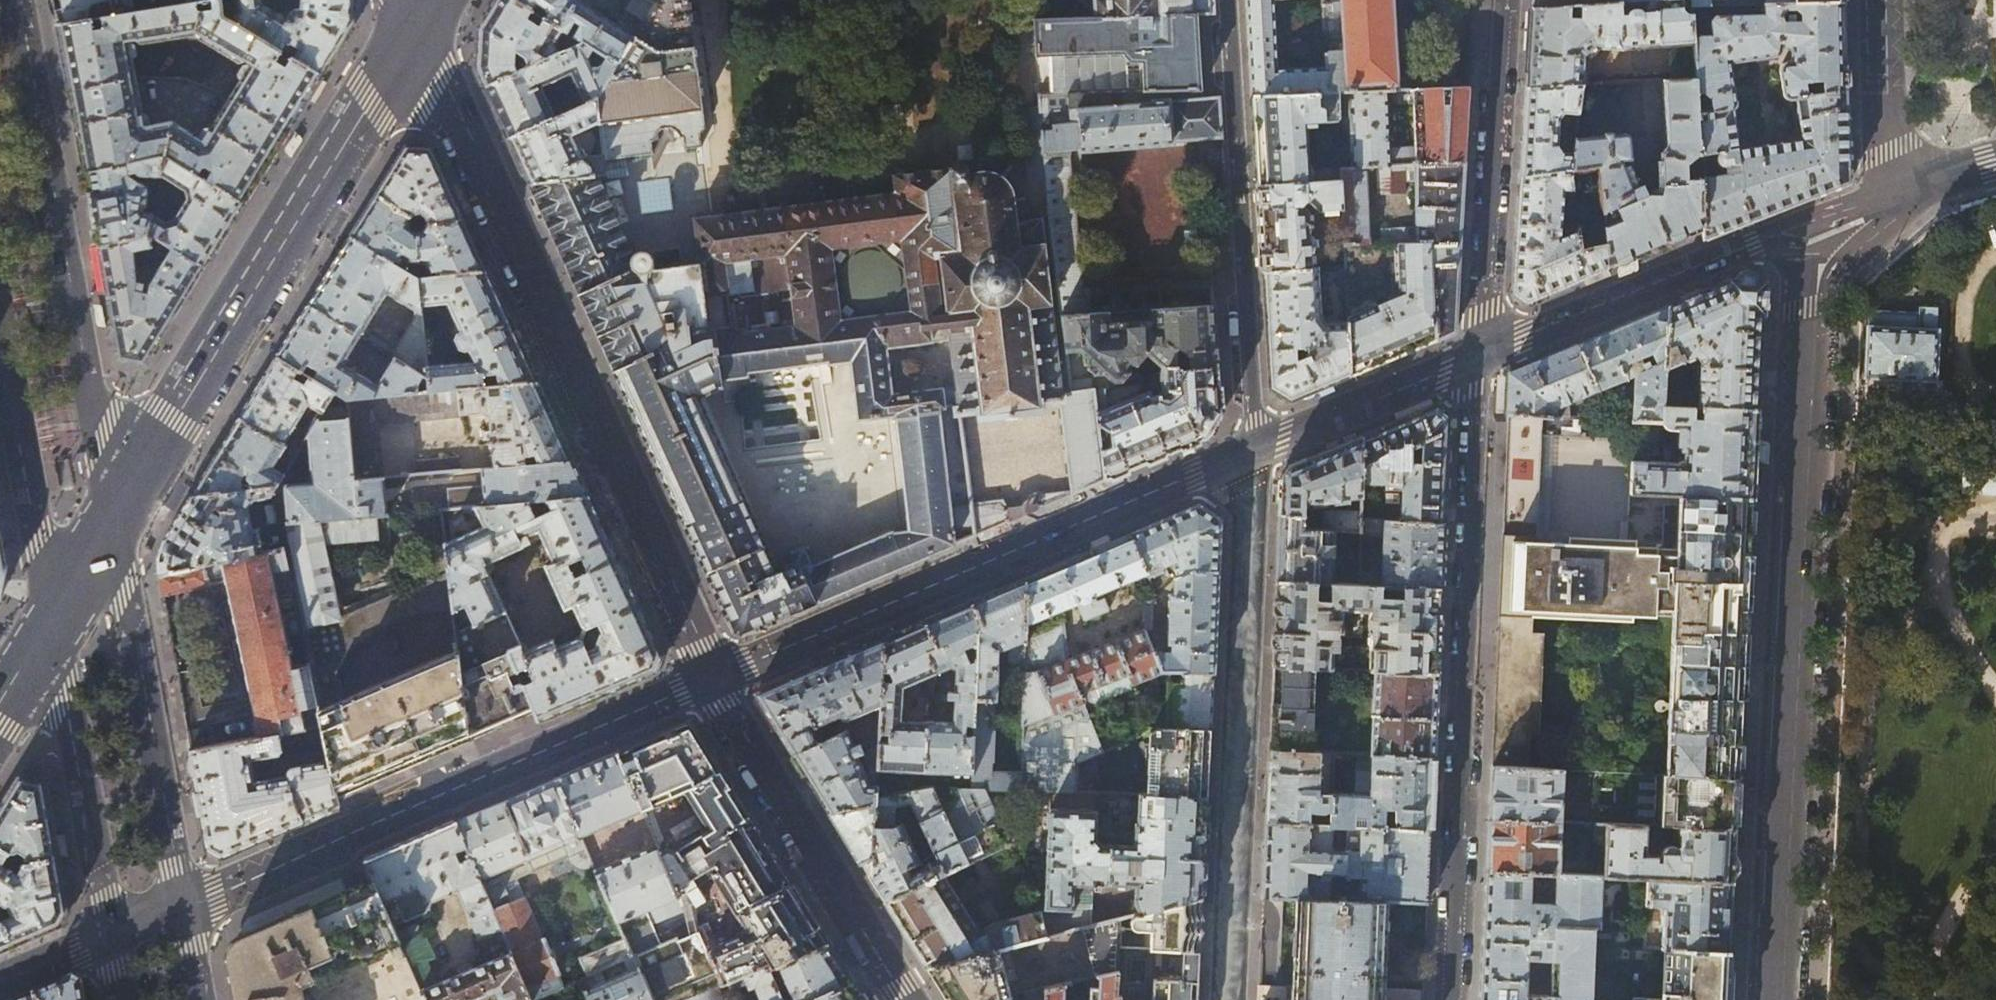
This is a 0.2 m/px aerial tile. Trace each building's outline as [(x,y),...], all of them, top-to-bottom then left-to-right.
[(59,25),(135,12),(133,0),(55,0),(59,25)] [(189,3),(194,35),(241,63),(244,62),(245,60),(251,64),(232,96),(287,131),(302,106),(322,74),(233,20),(225,15),(222,0),(210,0),(189,3)] [(302,8),(299,9),(296,10),(294,11),(292,12),(290,15),(290,17),(289,19),(264,3),(263,0),(236,0),(238,12),(233,20),(322,74),(348,32),(353,23),(355,0),(303,0),(302,8)] [(531,10),(515,0),(497,0),(486,17),(479,28),(477,68),(485,86),(523,68),(520,61),(514,64),(516,50),(524,55),(530,65),(539,61),(582,42),(543,18),(531,10)] [(531,10),(536,1),(549,9),(543,18),(582,42),(592,48),(606,57),(617,64),(648,14),(655,4),(648,0),(625,0),(621,6),(625,9),(616,24),(578,0),(515,0),(531,10)] [(655,4),(648,14),(617,64),(597,97),(599,118),(602,151),(603,158),(653,152),(652,141),(654,140),(654,137),(654,136),(655,134),(656,132),(660,128),(671,127),(674,128),(678,130),(680,133),(681,135),(681,137),(684,137),(685,147),(686,148),(703,146),(701,134),(705,126),(690,0),(657,0),(655,4)] [(1094,17),(1138,16),(1167,15),(1196,14),(1216,13),(1215,0),(1093,0),(1094,17)] [(1247,19),(1248,33),(1252,96),(1327,93),(1326,67),(1277,69),(1273,0),(1246,0),(1247,19)] [(1326,67),(1327,93),(1339,92),(1349,92),(1386,91),(1393,90),(1388,0),(1322,0),(1326,67)] [(1656,11),(1641,12),(1641,11),(1640,10),(1639,10),(1637,10),(1630,11),(1629,12),(1628,13),(1627,14),(1622,15),(1621,1),(1531,8),(1528,62),(1527,86),(1581,84),(1583,84),(1584,54),(1593,47),(1602,45),(1602,47),(1621,48),(1621,47),(1693,42),(1693,37),(1691,13),(1682,14),(1682,0),(1655,0),(1656,11)] [(1711,23),(1712,36),(1693,37),(1693,42),(1695,79),(1697,111),(1732,107),(1733,106),(1735,104),(1735,101),(1729,62),(1775,55),(1777,54),(1779,53),(1780,50),(1780,48),(1790,48),(1790,61),(1783,62),(1782,62),(1780,64),(1779,66),(1779,68),(1783,96),(1785,98),(1786,98),(1787,98),(1796,97),(1847,89),(1846,36),(1846,19),(1845,2),(1760,5),(1760,16),(1715,17),(1711,23)] [(189,3),(171,6),(135,12),(59,25),(65,54),(71,89),(136,76),(130,40),(135,39),(142,43),(194,35),(189,3)] [(1196,14),(1167,15),(1169,42),(1140,42),(1138,16),(1094,17),(1034,19),(1039,94),(1065,94),(1064,67),(1051,65),(1050,56),(1123,53),(1123,55),(1130,62),(1142,62),(1144,91),(1201,89),(1199,59),(1196,14)] [(586,57),(592,48),(582,42),(539,61),(549,82),(571,72),(585,103),(597,97),(617,64),(606,57),(601,65),(590,66),(586,57)] [(549,82),(539,61),(530,65),(523,68),(485,86),(496,110),(509,138),(555,116),(541,85),(549,82)] [(146,130),(136,76),(71,89),(78,125),(86,173),(128,162),(126,155),(131,154),(132,152),(132,150),(136,149),(138,160),(167,154),(168,155),(200,174),(203,168),(212,174),(209,179),(244,202),(268,162),(271,158),(287,131),(232,96),(202,144),(193,139),(194,137),(193,133),(174,119),(155,122),(152,127),(152,129),(146,130)] [(1699,156),(1697,111),(1695,79),(1664,80),(1668,149),(1666,149),(1662,154),(1663,171),(1659,190),(1659,192),(1658,192),(1656,193),(1650,192),(1637,198),(1623,161),(1631,161),(1632,160),(1633,159),(1634,157),(1632,140),(1631,138),(1630,136),(1628,135),(1625,135),(1575,139),(1572,169),(1601,164),(1607,242),(1608,266),(1651,248),(1703,226),(1700,179),(1699,156)] [(1581,84),(1527,86),(1525,113),(1524,137),(1522,176),(1572,169),(1575,139),(1581,84)] [(1466,131),(1469,87),(1455,88),(1393,90),(1386,91),(1387,103),(1412,102),(1414,149),(1388,150),(1389,165),(1414,164),(1464,161),(1466,131)] [(1201,89),(1144,91),(1065,94),(1039,94),(1039,106),(1049,209),(1062,316),(1214,306),(1213,279),(1084,287),(1067,150),(1079,149),(1079,150),(1223,138),(1222,119),(1221,96),(1201,97),(1201,89)] [(1847,89),(1796,97),(1802,140),(1789,142),(1788,137),(1778,138),(1779,144),(1738,149),(1732,107),(1697,111),(1699,156),(1712,154),(1712,159),(1717,159),(1717,161),(1718,162),(1719,164),(1721,165),(1722,166),(1725,166),(1726,175),(1700,179),(1703,226),(1704,240),(1754,220),(1797,204),(1850,183),(1850,178),(1849,131),(1847,89)] [(1387,103),(1386,91),(1349,92),(1352,167),(1366,166),(1376,166),(1389,165),(1388,150),(1387,103)] [(1340,118),(1339,92),(1327,93),(1252,96),(1254,134),(1257,185),(1341,180),(1340,168),(1308,169),(1305,121),(1311,120),(1311,123),(1336,122),(1340,118)] [(599,118),(597,97),(585,103),(555,116),(509,138),(518,158),(529,183),(596,174),(604,173),(603,158),(602,151),(586,154),(575,130),(599,118)] [(1049,209),(1039,106),(1013,109),(1021,158),(1031,157),(1034,184),(1035,184),(1038,210),(1049,209)] [(392,171),(377,194),(423,221),(449,223),(463,218),(448,184),(447,182),(444,175),(431,148),(406,147),(392,171)] [(163,174),(168,155),(167,154),(138,160),(128,162),(86,173),(89,188),(92,204),(100,246),(149,235),(154,213),(154,212),(144,210),(148,192),(148,190),(148,188),(148,185),(147,184),(145,182),(141,180),(139,180),(136,180),(132,177),(131,171),(138,169),(139,171),(140,173),(142,174),(144,174),(163,175),(163,174)] [(209,179),(200,174),(168,155),(163,174),(187,189),(189,197),(185,204),(180,201),(176,208),(181,211),(176,218),(168,221),(154,213),(149,235),(156,234),(204,266),(223,236),(244,202),(209,179)] [(1461,221),(1464,161),(1414,164),(1415,182),(1416,228),(1392,229),(1377,234),(1378,244),(1431,241),(1435,340),(1454,332),(1461,224),(1461,221)] [(894,175),(896,193),(899,224),(914,222),(927,323),(930,323),(933,341),(950,338),(956,385),(938,388),(941,409),(956,407),(957,414),(961,413),(962,412),(973,411),(973,412),(981,411),(981,415),(981,419),(985,419),(985,418),(997,416),(997,417),(1001,417),(1001,416),(1022,413),(1022,414),(1025,414),(1025,413),(1036,411),(1036,413),(1041,412),(1040,407),(1039,407),(1039,403),(1043,403),(1047,403),(1047,402),(1056,401),(1056,402),(1060,401),(1062,396),(1056,351),(1041,219),(1031,220),(1028,196),(1022,196),(1021,190),(1017,181),(1013,176),(1009,172),(1011,170),(1006,168),(1005,169),(996,165),(981,164),(894,175)] [(1415,182),(1414,164),(1389,165),(1376,166),(1377,195),(1404,194),(1404,183),(1415,182)] [(1370,245),(1366,166),(1352,167),(1340,168),(1341,180),(1342,211),(1344,246),(1370,245)] [(1572,169),(1522,176),(1518,234),(1515,292),(1521,296),(1527,300),(1570,282),(1572,281),(1608,266),(1607,242),(1584,246),(1580,222),(1566,228),(1566,234),(1560,237),(1563,188),(1571,188),(1572,189),(1575,189),(1572,169)] [(711,582),(716,591),(730,623),(749,630),(811,604),(860,583),(954,543),(949,507),(938,409),(941,409),(938,388),(892,393),(886,346),(933,341),(930,323),(927,323),(914,222),(899,224),(896,193),(819,203),(818,193),(798,195),(799,205),(715,215),(694,218),(700,263),(650,271),(651,267),(653,263),(653,260),(655,260),(654,257),(652,258),(650,255),(647,254),(645,253),(642,253),(641,253),(637,256),(635,257),(634,259),(596,174),(529,183),(569,269),(576,284),(635,414),(649,445),(711,582)] [(1216,175),(1217,196),(1227,195),(1226,184),(1226,174),(1216,175)] [(668,178),(638,181),(641,212),(671,209),(668,178)] [(1342,211),(1341,180),(1257,185),(1261,247),(1262,271),(1311,269),(1310,252),(1314,250),(1313,237),(1310,236),(1309,228),(1311,228),(1310,224),(1309,224),(1308,212),(1342,211)] [(423,221),(377,194),(364,214),(351,236),(419,277),(423,221)] [(449,223),(423,221),(419,277),(487,270),(474,241),(463,218),(449,223)] [(100,247),(107,289),(109,300),(114,324),(120,358),(145,362),(175,313),(187,294),(204,266),(156,234),(149,235),(100,246),(100,247)] [(419,277),(351,236),(331,268),(328,274),(309,304),(361,336),(388,292),(415,310),(423,315),(422,305),(419,277)] [(1378,244),(1370,245),(1344,246),(1345,267),(1346,286),(1347,322),(1350,376),(1376,365),(1422,345),(1435,340),(1431,241),(1378,244)] [(107,289),(100,247),(93,248),(100,289),(107,289)] [(1339,287),(1346,286),(1345,267),(1337,268),(1339,287)] [(1319,269),(1311,269),(1262,271),(1265,328),(1269,388),(1291,401),(1316,390),(1350,376),(1347,322),(1326,323),(1321,317),(1319,269)] [(487,270),(419,277),(422,305),(448,302),(458,324),(456,325),(456,328),(458,333),(456,339),(460,349),(467,351),(470,349),(475,361),(427,364),(429,377),(430,390),(491,384),(501,384),(538,382),(508,316),(487,270)] [(1738,279),(1731,279),(1703,291),(1668,306),(1663,405),(1756,409),(1758,361),(1762,280),(1755,280),(1752,275),(1747,273),(1745,273),(1741,275),(1738,279)] [(361,336),(309,304),(293,330),(278,356),(336,391),(346,398),(348,398),(418,391),(417,383),(423,374),(394,356),(377,384),(344,363),(361,336)] [(1918,313),(1877,311),(1876,326),(1867,326),(1865,375),(1865,376),(1893,377),(1894,377),(1907,378),(1907,381),(1906,388),(1929,389),(1930,380),(1935,380),(1936,367),(1937,330),(1936,330),(1938,306),(1919,305),(1918,313)] [(1214,306),(1062,316),(1066,350),(1066,352),(1079,346),(1085,354),(1087,366),(1094,372),(1106,369),(1114,379),(1123,379),(1130,371),(1129,365),(1132,363),(1138,363),(1145,355),(1144,354),(1146,352),(1161,366),(1176,365),(1177,367),(1218,367),(1216,340),(1214,306)] [(1577,344),(1596,391),(1635,374),(1634,420),(1663,421),(1663,405),(1668,306),(1620,326),(1577,344)] [(427,364),(423,315),(415,310),(416,316),(392,355),(394,356),(423,374),(429,377),(427,364)] [(1568,402),(1596,391),(1577,344),(1572,346),(1541,359),(1510,373),(1508,395),(1508,414),(1570,417),(1568,402)] [(1093,390),(1072,393),(1070,381),(1066,352),(1066,350),(1056,351),(1062,396),(1072,491),(1073,490),(1073,493),(1080,490),(1091,485),(1105,480),(1097,411),(1095,390),(1093,390)] [(326,406),(336,391),(278,356),(274,362),(240,417),(298,453),(309,434),(326,406)] [(1176,365),(1161,366),(1161,368),(1160,371),(1160,375),(1160,382),(1161,386),(1162,389),(1158,392),(1158,393),(1151,396),(1149,390),(1097,411),(1105,480),(1174,450),(1207,436),(1220,415),(1219,390),(1218,367),(1177,367),(1176,365)] [(1070,381),(1072,393),(1093,390),(1091,379),(1070,381)] [(538,382),(501,384),(503,393),(491,394),(491,384),(430,390),(418,391),(348,398),(348,406),(355,481),(384,478),(380,425),(463,416),(463,411),(483,410),(491,415),(493,429),(484,430),(485,439),(494,438),(496,468),(527,465),(527,454),(537,454),(541,463),(574,460),(554,417),(538,382)] [(1400,419),(1362,435),(1360,482),(1401,484),(1399,522),(1445,524),(1447,474),(1449,414),(1437,403),(1400,419)] [(1756,409),(1663,405),(1663,421),(1664,425),(1668,427),(1671,428),(1682,429),(1681,450),(1685,450),(1684,461),(1680,461),(1678,462),(1678,463),(1633,461),(1631,492),(1677,494),(1752,497),(1754,458),(1756,409)] [(388,514),(384,478),(355,481),(348,406),(326,406),(309,434),(314,483),(286,486),(290,520),(279,521),(284,548),(293,588),(302,634),(303,636),(340,620),(323,543),(379,538),(377,516),(388,514)] [(1634,420),(1570,417),(1508,414),(1506,458),(1491,767),(1528,768),(1529,740),(1537,741),(1537,744),(1539,747),(1542,749),(1546,750),(1550,749),(1552,748),(1554,745),(1556,742),(1555,739),(1553,734),(1550,732),(1540,731),(1545,628),(1534,628),(1534,612),(1635,617),(1635,612),(1657,613),(1657,607),(1672,608),(1675,547),(1638,544),(1638,540),(1570,536),(1570,541),(1538,540),(1543,435),(1633,441),(1634,420)] [(273,468),(278,460),(289,467),(298,453),(240,417),(223,445),(192,496),(271,486),(272,493),(284,475),(273,468)] [(1360,482),(1362,435),(1320,453),(1307,459),(1287,467),(1281,475),(1281,490),(1280,513),(1303,515),(1304,504),(1360,497),(1360,482)] [(1915,442),(1913,494),(1995,498),(1995,445),(1915,442)] [(419,475),(460,471),(459,457),(417,461),(419,475)] [(579,472),(574,460),(541,463),(527,465),(496,468),(483,469),(485,484),(448,487),(450,509),(456,509),(475,507),(528,502),(590,496),(579,472)] [(279,521),(272,493),(271,486),(192,496),(179,517),(167,536),(163,554),(160,575),(284,548),(279,521)] [(1072,491),(1039,495),(1039,496),(1039,498),(1038,500),(1036,503),(1033,504),(1033,506),(1029,509),(1031,511),(1073,493),(1073,490),(1072,491)] [(1749,543),(1752,497),(1677,494),(1675,547),(1672,608),(1664,774),(1738,777),(1739,746),(1744,646),(1749,543)] [(590,496),(528,502),(535,516),(539,531),(553,563),(545,567),(564,609),(573,606),(627,577),(621,563),(604,526),(590,496)] [(1003,500),(949,507),(954,543),(966,538),(1017,517),(1016,514),(1015,515),(1015,510),(1010,509),(1010,508),(1009,507),(1006,506),(1005,505),(1004,503),(1003,500)] [(528,502),(475,507),(484,526),(501,557),(524,547),(520,540),(539,531),(535,516),(528,502)] [(1164,520),(1131,534),(1147,573),(1153,588),(1157,587),(1153,577),(1164,572),(1162,567),(1172,563),(1178,578),(1194,571),(1217,572),(1218,559),(1220,519),(1199,505),(1164,520)] [(450,509),(442,510),(443,524),(456,509),(450,509)] [(1322,510),(1322,530),(1335,530),(1359,531),(1359,521),(1360,511),(1322,510)] [(1304,515),(1303,515),(1280,513),(1278,547),(1277,581),(1333,583),(1335,530),(1322,530),(1303,529),(1304,515)] [(1399,522),(1359,521),(1359,531),(1359,540),(1364,536),(1383,537),(1382,573),(1363,571),(1359,566),(1359,585),(1380,586),(1442,589),(1443,557),(1445,524),(1399,522)] [(485,565),(501,557),(484,526),(445,544),(449,570),(454,609),(466,606),(473,623),(505,609),(485,565)] [(1071,558),(1025,579),(1028,584),(1024,687),(1021,771),(1021,790),(1051,791),(1101,793),(1095,755),(1103,752),(1085,707),(1134,687),(1133,683),(1162,670),(1162,669),(1154,651),(1146,630),(1144,630),(1068,659),(1062,608),(1077,602),(1085,620),(1109,609),(1102,592),(1147,573),(1131,534),(1071,558)] [(293,588),(284,548),(160,575),(163,593),(211,586),(211,585),(228,581),(249,677),(248,677),(253,699),(261,737),(280,733),(306,729),(303,710),(318,707),(303,636),(302,634),(287,637),(278,592),(293,588)] [(410,620),(454,609),(449,570),(340,620),(303,636),(318,707),(322,726),(329,761),(337,797),(407,768),(470,741),(459,650),(344,698),(336,659),(348,654),(354,649),(364,641),(375,635),(386,629),(395,625),(410,620)] [(1214,645),(1217,572),(1194,571),(1178,578),(1175,579),(1175,595),(1170,595),(1169,642),(1172,643),(1172,652),(1154,651),(1162,669),(1171,670),(1213,672),(1214,645)] [(627,577),(573,606),(584,629),(580,637),(584,639),(604,692),(656,670),(662,654),(656,641),(627,577)] [(1028,584),(1025,579),(995,591),(972,601),(982,626),(979,627),(973,788),(986,789),(1021,790),(1021,771),(991,770),(994,700),(996,700),(998,650),(1009,646),(1009,661),(1012,665),(1011,687),(1024,687),(1028,584)] [(1359,585),(1333,583),(1277,581),(1275,628),(1273,665),(1314,667),(1332,668),(1333,650),(1334,632),(1342,632),(1343,626),(1341,626),(1342,611),(1374,612),(1374,613),(1379,614),(1380,586),(1359,585)] [(1440,634),(1442,589),(1380,586),(1379,614),(1378,634),(1370,634),(1369,648),(1337,647),(1337,650),(1333,650),(1332,668),(1375,670),(1438,672),(1440,634)] [(936,616),(925,621),(937,646),(927,650),(937,672),(951,666),(957,668),(955,721),(928,721),(925,787),(930,786),(951,787),(973,788),(979,627),(982,626),(972,601),(951,610),(948,611),(936,616)] [(505,609),(473,623),(456,630),(459,650),(470,741),(506,725),(536,712),(524,683),(518,670),(510,651),(522,646),(505,609)] [(902,631),(883,639),(881,704),(880,732),(890,732),(890,743),(880,742),(880,745),(877,796),(882,796),(925,787),(928,721),(903,719),(903,686),(937,672),(927,650),(937,646),(925,621),(902,631)] [(524,651),(522,646),(510,651),(518,670),(527,666),(533,679),(524,683),(536,712),(540,720),(541,719),(596,696),(604,692),(584,639),(580,637),(556,647),(552,639),(524,651)] [(881,704),(883,639),(846,654),(783,681),(757,692),(756,693),(758,697),(777,726),(779,731),(782,735),(815,788),(830,813),(877,803),(877,796),(864,769),(858,755),(854,744),(847,727),(820,739),(814,726),(841,715),(844,720),(881,704)] [(1311,752),(1314,667),(1273,665),(1271,712),(1269,749),(1311,752)] [(1211,704),(1213,672),(1171,670),(1169,714),(1145,720),(1151,731),(1161,726),(1210,729),(1211,704)] [(1436,717),(1438,672),(1375,670),(1371,755),(1434,757),(1436,720),(1436,717)] [(774,734),(779,731),(777,726),(758,697),(755,704),(774,734)] [(188,732),(191,749),(256,738),(252,716),(207,724),(203,729),(188,732)] [(638,743),(617,752),(641,809),(684,790),(708,827),(677,847),(669,845),(658,849),(678,895),(680,901),(693,896),(688,889),(713,874),(735,911),(793,884),(756,825),(736,793),(693,725),(690,720),(638,743)] [(1209,749),(1210,729),(1161,726),(1151,731),(1148,795),(1207,797),(1209,749)] [(283,750),(280,733),(261,737),(256,738),(191,749),(196,780),(198,791),(209,848),(222,855),(289,827),(290,826),(339,805),(337,797),(329,761),(293,766),(292,767),(291,768),(289,769),(288,771),(288,775),(256,780),(252,759),(278,755),(278,753),(282,750),(283,750)] [(854,744),(858,755),(863,752),(859,743),(854,744)] [(864,769),(877,796),(880,745),(864,752),(869,766),(864,769)] [(1333,753),(1311,752),(1269,749),(1267,791),(1266,822),(1309,824),(1310,812),(1314,812),(1314,813),(1317,813),(1317,812),(1326,812),(1329,811),(1331,808),(1332,793),(1333,753)] [(587,764),(556,778),(580,836),(641,809),(617,752),(594,761),(587,764)] [(1432,801),(1434,757),(1371,755),(1356,754),(1355,794),(1332,793),(1331,808),(1330,825),(1332,825),(1347,826),(1431,829),(1432,801)] [(1564,770),(1528,768),(1491,767),(1490,799),(1489,818),(1560,822),(1564,770)] [(1736,812),(1738,777),(1664,774),(1661,826),(1735,829),(1736,812)] [(11,852),(17,852),(19,850),(27,855),(26,858),(27,863),(58,858),(52,828),(44,781),(19,776),(1,805),(0,807),(0,846),(11,852)] [(531,788),(503,800),(528,858),(580,836),(556,778),(531,788)] [(886,901),(943,873),(1012,842),(986,789),(973,788),(951,787),(956,798),(942,805),(930,786),(925,787),(882,796),(877,796),(877,803),(830,813),(857,855),(873,881),(886,901)] [(1140,914),(1202,897),(1204,864),(1206,818),(1207,797),(1148,795),(1101,793),(1051,791),(1047,898),(1038,898),(1041,910),(1049,937),(1082,928),(1092,926),(1093,885),(1094,885),(1094,889),(1099,889),(1099,884),(1134,885),(1135,891),(1135,893),(1134,896),(1134,899),(1134,901),(1135,903),(1136,906),(1139,910),(1140,914)] [(479,811),(455,821),(480,879),(528,858),(503,800),(479,811)] [(1558,869),(1560,822),(1489,818),(1488,847),(1487,870),(1533,872),(1557,873),(1565,874),(1565,869),(1558,869)] [(480,879),(455,821),(413,839),(366,859),(365,859),(375,881),(394,925),(430,910),(429,906),(430,905),(429,902),(459,890),(473,925),(472,925),(474,929),(497,919),(480,879)] [(1330,825),(1309,824),(1266,822),(1264,861),(1263,896),(1297,897),(1343,899),(1344,892),(1329,892),(1330,874),(1343,875),(1345,851),(1331,851),(1332,825),(1330,825)] [(1594,844),(1604,844),(1602,875),(1604,875),(1648,877),(1733,881),(1734,856),(1735,829),(1661,826),(1595,823),(1594,844)] [(1429,869),(1431,829),(1347,826),(1347,833),(1361,833),(1360,850),(1346,850),(1345,878),(1359,878),(1358,893),(1344,892),(1343,899),(1387,901),(1428,903),(1428,902),(1429,869)] [(586,849),(580,836),(528,858),(480,879),(497,919),(532,999),(564,986),(517,880),(569,858),(570,860),(574,865),(576,866),(581,868),(587,868),(593,866),(589,856),(586,849)] [(634,914),(678,895),(658,849),(656,843),(595,871),(624,938),(632,957),(634,956),(649,949),(634,914)] [(11,852),(0,846),(0,895),(14,870),(17,871),(23,863),(15,855),(11,852)] [(591,847),(586,849),(589,856),(594,854),(591,847)] [(27,863),(23,863),(17,871),(14,870),(0,895),(0,916),(13,944),(39,933),(60,924),(67,911),(61,878),(58,858),(27,863)] [(1487,870),(1485,894),(1483,938),(1481,990),(1480,999),(1588,999),(1589,981),(1593,981),(1593,978),(1589,978),(1590,966),(1594,966),(1593,963),(1590,963),(1591,945),(1594,945),(1594,942),(1592,942),(1593,928),(1595,928),(1595,926),(1593,926),(1593,924),(1600,919),(1602,919),(1604,875),(1602,875),(1565,874),(1557,873),(1556,895),(1533,894),(1533,872),(1487,870)] [(982,936),(943,873),(886,901),(907,936),(927,967),(1010,946),(1049,937),(1041,910),(987,926),(988,933),(982,936)] [(1731,921),(1733,881),(1648,877),(1647,905),(1664,905),(1663,949),(1729,951),(1731,921)] [(375,881),(335,898),(274,923),(241,937),(236,941),(234,943),(231,947),(230,952),(229,957),(229,961),(231,972),(236,999),(425,999),(408,957),(401,940),(394,925),(375,881)] [(793,884),(735,911),(748,931),(708,950),(722,983),(734,978),(743,974),(768,963),(770,968),(829,942),(824,934),(793,884)] [(1140,914),(1120,918),(1119,947),(1129,948),(1129,951),(1150,952),(1150,949),(1185,951),(1183,981),(1155,980),(1154,999),(1198,999),(1200,957),(1201,939),(1202,897),(1140,914)] [(1343,899),(1297,897),(1296,918),(1293,987),(1292,999),(1382,999),(1387,901),(1343,899)] [(13,944),(0,916),(0,950),(13,944)] [(1120,918),(1092,926),(1082,928),(1094,977),(1118,972),(1119,947),(1120,918)] [(474,929),(479,942),(480,949),(480,954),(478,959),(474,964),(475,967),(436,983),(427,960),(435,957),(431,947),(408,957),(425,999),(532,999),(497,919),(474,929)] [(424,931),(401,940),(408,957),(431,947),(424,931)] [(624,960),(632,957),(624,938),(579,958),(587,976),(587,975),(624,960)] [(634,956),(653,999),(683,999),(690,997),(666,942),(649,949),(634,956)] [(770,968),(777,984),(787,980),(796,999),(865,999),(857,987),(829,942),(770,968)] [(1010,946),(927,967),(939,986),(947,999),(1002,999),(1022,994),(1010,946)] [(1729,951),(1663,949),(1661,998),(1631,997),(1631,999),(1727,999),(1729,967),(1729,951)] [(632,957),(624,960),(627,969),(590,986),(590,983),(587,975),(587,976),(580,978),(590,999),(653,999),(634,956),(632,957)] [(743,974),(747,983),(749,987),(755,985),(762,999),(783,999),(777,984),(770,968),(768,963),(743,974)] [(1118,972),(1094,977),(1047,989),(1046,999),(1068,999),(1069,986),(1073,986),(1075,985),(1076,984),(1080,983),(1082,983),(1087,984),(1090,987),(1095,987),(1094,999),(1116,999),(1117,993),(1118,972)] [(743,974),(734,978),(738,986),(747,983),(743,974)] [(738,986),(734,978),(722,983),(717,985),(722,997),(740,990),(738,986)] [(690,997),(683,999),(724,999),(722,997),(717,985),(690,997)] [(35,999),(84,999),(82,993),(69,986),(53,992),(35,999)] [(1047,989),(1027,993),(1027,999),(1046,999),(1047,989)]
